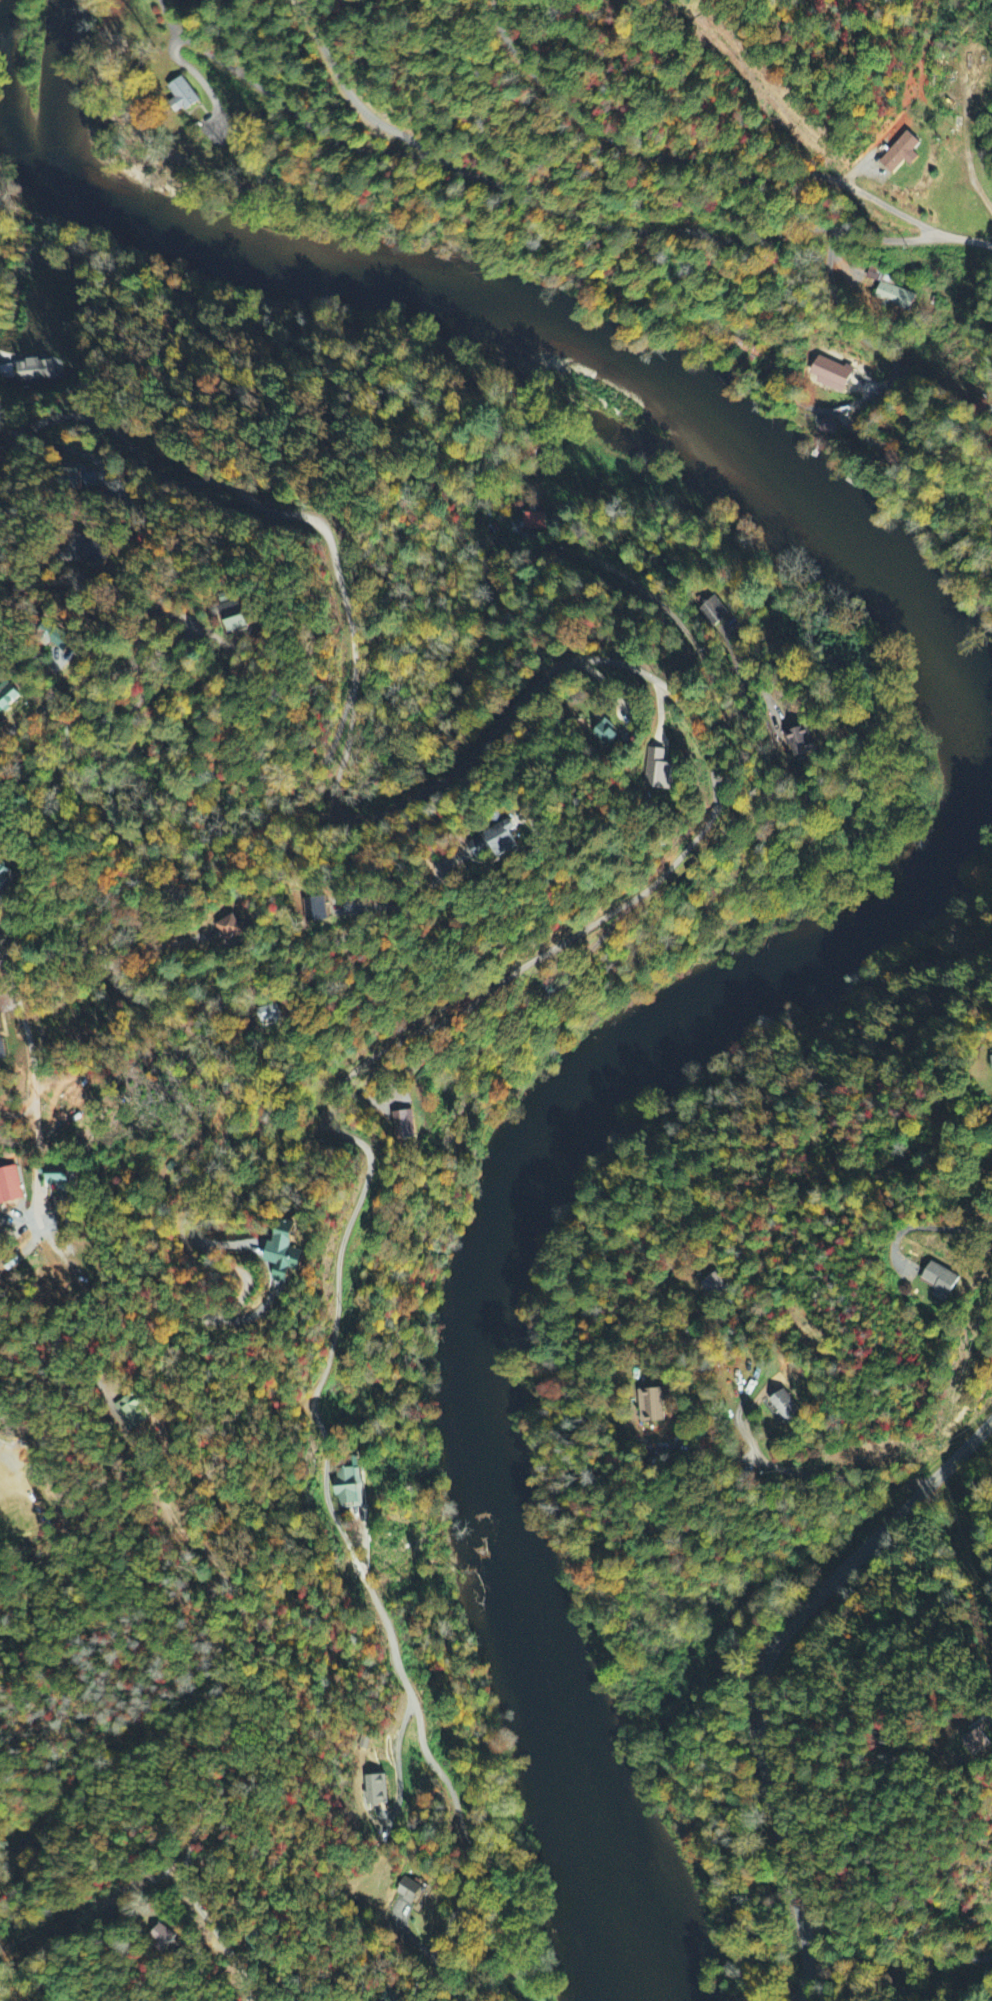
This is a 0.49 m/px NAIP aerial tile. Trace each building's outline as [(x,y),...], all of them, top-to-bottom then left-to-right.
[(174,99),(167,103),(176,116),(198,101),(181,77),(166,87),(174,99)] [(904,161),(910,166),(918,157),(913,152),(920,144),(906,131),(879,162),(892,175),(904,161)] [(874,301),(910,311),(915,295),(891,288),(894,278),(867,270),(865,279),(879,283),(874,301)] [(817,383),(842,394),(852,371),(818,356),(809,374),(819,378),(817,383)] [(51,380),(49,359),(15,363),(17,383),(51,380)] [(834,435),(836,422),(821,421),(820,434),(834,435)] [(523,530),(545,531),(545,514),(524,513),(523,530)] [(227,633),(248,627),(241,600),(229,603),(226,594),(217,597),(227,633)] [(729,614),(716,596),(697,609),(711,628),(729,614)] [(73,638),(44,623),(36,637),(65,652),(73,638)] [(8,681),(0,687),(0,712),(2,714),(21,699),(8,681)] [(620,736),(604,721),(591,735),(607,750),(620,736)] [(793,759),(817,753),(809,726),(785,733),(793,759)] [(662,763),(664,751),(647,748),(640,787),(669,792),(674,766),(662,763)] [(518,848),(510,834),(516,831),(511,821),(482,836),(468,843),(476,859),(493,850),(498,859),(518,848)] [(2,894),(15,875),(0,866),(0,893),(2,894)] [(307,924),(328,921),(324,897),(303,901),(307,924)] [(247,933),(236,914),(215,926),(226,945),(247,933)] [(256,1010),(260,1027),(280,1022),(275,1005),(256,1010)] [(414,1140),(413,1112),(391,1113),(392,1141),(414,1140)] [(981,1195),(989,1197),(991,1186),(991,1161),(990,1160),(981,1195)] [(21,1201),(15,1167),(0,1170),(0,1205),(21,1201)] [(48,1189),(70,1188),(69,1177),(58,1177),(58,1176),(47,1176),(48,1189)] [(263,1263),(274,1266),(271,1280),(286,1283),(289,1270),(300,1273),(304,1252),(290,1249),(296,1224),(278,1220),(273,1244),(267,1243),(263,1263)] [(931,1258),(921,1276),(936,1283),(934,1288),(949,1296),(960,1274),(931,1258)] [(713,1300),(728,1289),(716,1273),(701,1284),(713,1300)] [(641,1426),(664,1423),(660,1389),(637,1392),(641,1426)] [(801,1415),(786,1391),(770,1401),(786,1425),(801,1415)] [(150,1417),(139,1392),(114,1404),(126,1429),(150,1417)] [(335,1497),(339,1497),(339,1509),(364,1508),(362,1468),(334,1469),(335,1497)] [(387,1805),(386,1775),(364,1777),(365,1806),(387,1805)] [(412,1905),(421,1887),(403,1877),(393,1894),(412,1905)] [(149,1938),(166,1949),(175,1936),(159,1924),(149,1938)]
